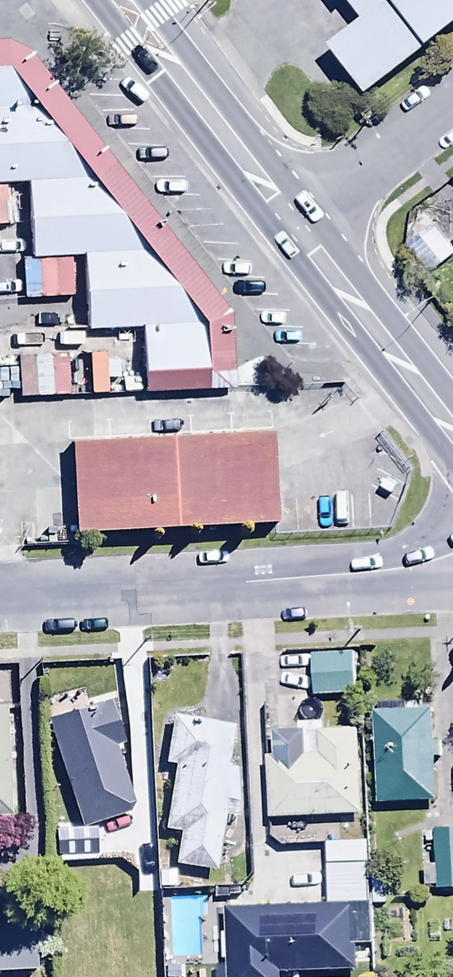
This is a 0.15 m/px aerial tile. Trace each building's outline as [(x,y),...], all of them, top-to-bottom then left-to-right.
[(452,21),(452,0),(356,0),(369,17),(331,46),(364,89),(452,21)] [(0,70),(0,187),(27,185),(30,256),(81,254),(84,334),(142,332),(144,387),(208,385),(211,335),(19,69),(0,70)] [(452,259),(452,254),(431,227),(403,249),(427,279),(452,259)] [(53,398),(50,361),(17,363),(19,401),(53,398)] [(276,433),(81,440),(84,525),(279,518),(276,433)] [(310,657),(313,699),(356,697),(354,655),(310,657)] [(321,702),(265,705),(267,739),(272,738),(273,761),(268,762),(270,823),(361,820),(358,733),(322,734),(321,702)] [(48,724),(82,831),(136,814),(118,756),(128,753),(112,704),(48,724)] [(379,808),(437,805),(432,715),(405,716),(404,706),(379,708),(380,716),(373,716),(379,808)] [(12,820),(7,713),(0,713),(0,821),(12,820)] [(238,731),(172,720),(164,771),(174,772),(165,836),(180,838),(175,870),(217,876),(227,807),(243,809),(248,772),(233,770),(238,731)] [(435,830),(436,869),(425,869),(426,891),(452,892),(452,830),(435,830)] [(327,911),(357,910),(371,909),(370,869),(326,870),(327,911)] [(225,913),(227,976),(281,976),(359,975),(357,910),(327,911),(225,913)] [(34,919),(0,920),(0,976),(34,976),(34,919)]
